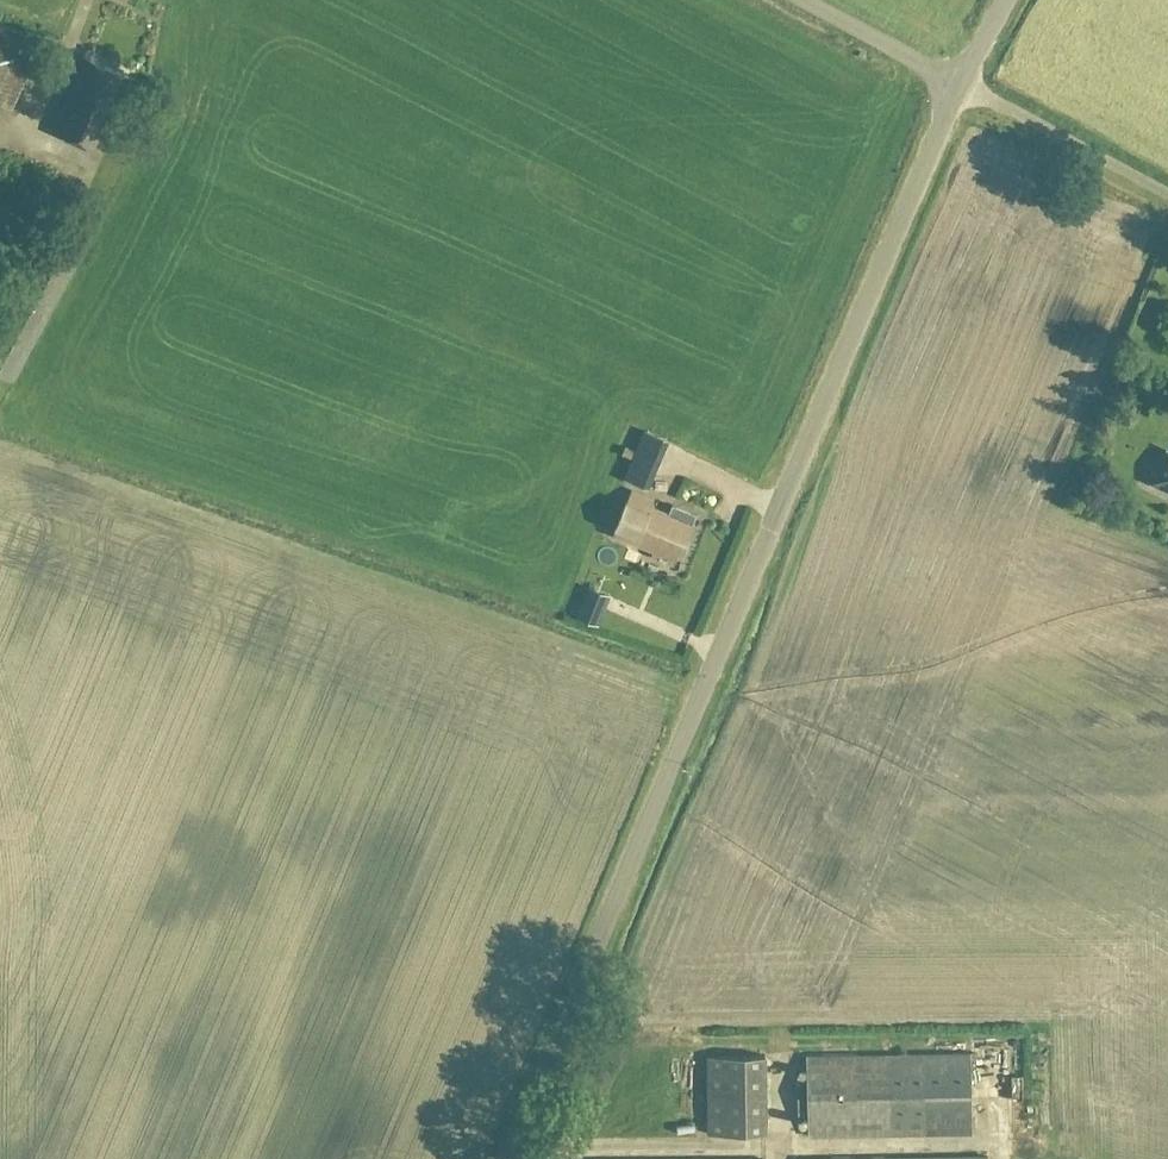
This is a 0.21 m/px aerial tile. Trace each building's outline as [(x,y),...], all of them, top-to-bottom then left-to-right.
[(14,58),(24,37),(0,26),(0,88),(14,58)] [(103,154),(135,80),(82,58),(51,132),(103,154)] [(653,440),(643,463),(689,485),(700,462),(653,440)] [(1167,453),(1153,483),(1167,490),(1167,454),(1167,453)] [(613,537),(653,554),(651,559),(672,567),(676,557),(680,559),(693,527),(691,526),(694,517),(672,508),(668,517),(650,509),(653,503),(631,494),(613,537)] [(597,627),(608,599),(590,592),(579,619),(597,627)] [(806,1058),(808,1138),(973,1135),(971,1055),(806,1058)] [(764,1057),(706,1058),(707,1136),(765,1135),(764,1057)]
